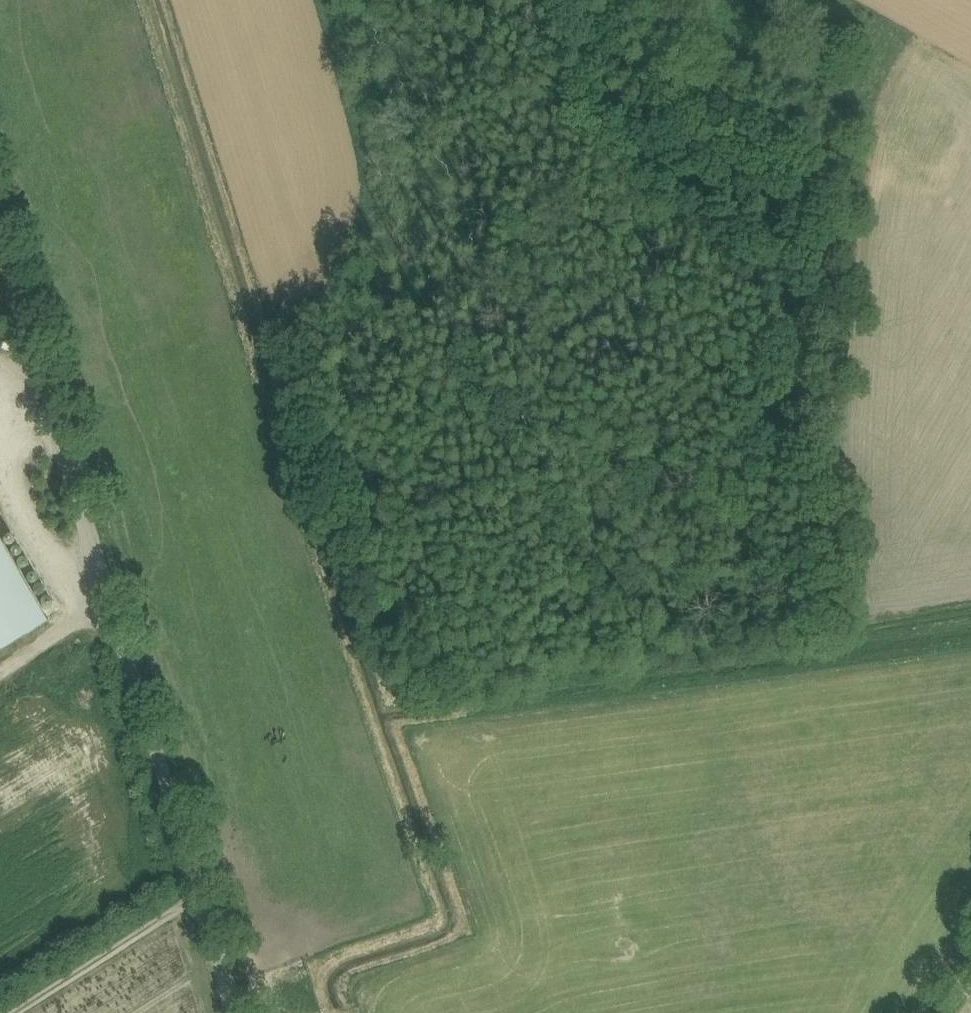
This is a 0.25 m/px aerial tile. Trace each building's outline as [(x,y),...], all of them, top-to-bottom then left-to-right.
[(48,622),(0,542),(0,651),(48,622)]
